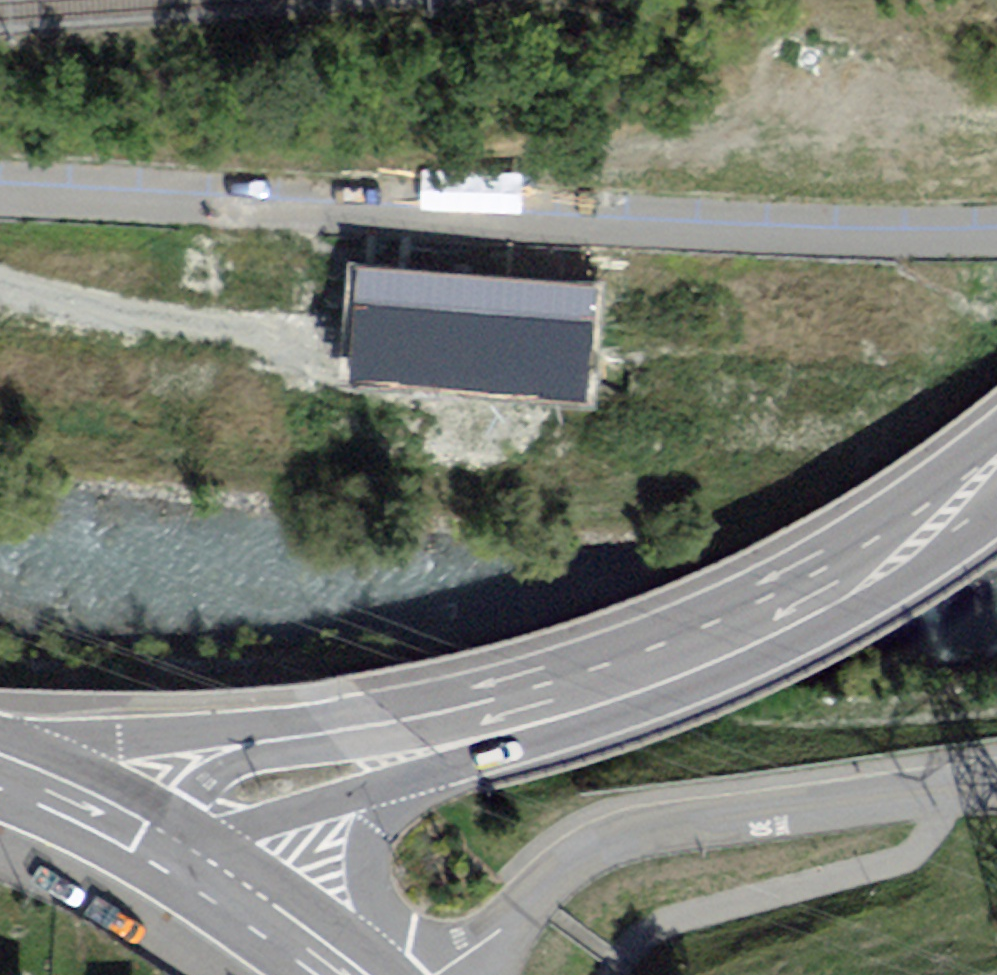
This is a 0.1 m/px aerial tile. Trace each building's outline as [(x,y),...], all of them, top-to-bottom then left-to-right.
[(588,289),(364,274),(357,377),(581,393),(588,289)]
